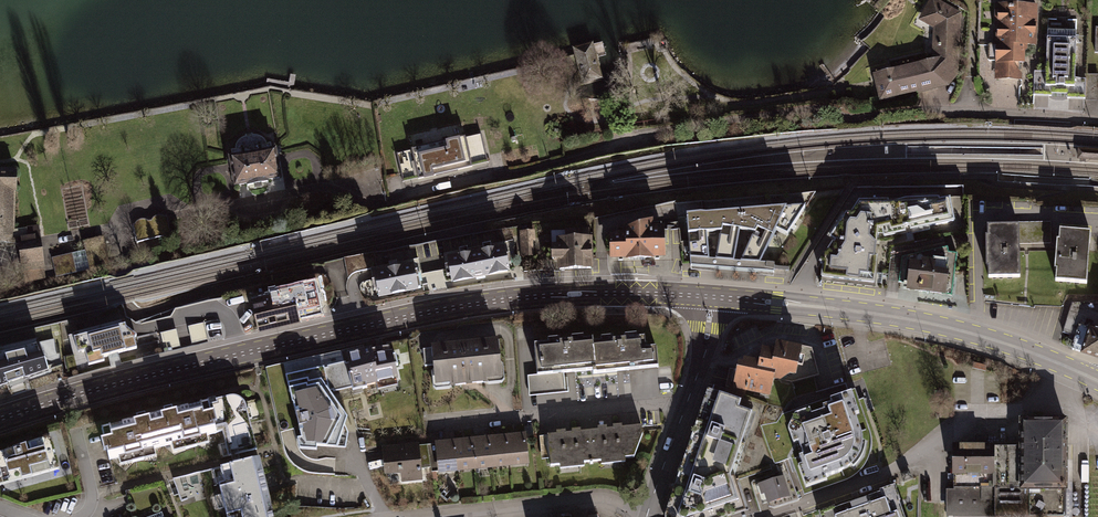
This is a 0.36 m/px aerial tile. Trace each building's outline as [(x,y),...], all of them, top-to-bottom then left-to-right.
[(879,12),(889,0),(870,0),(868,3),(879,12)] [(930,62),(869,77),(876,102),(947,85),(955,70),(958,15),(930,0),(929,0),(918,22),(931,29),(930,62)] [(1021,82),(1021,49),(1032,49),(1032,7),(993,7),(992,82),(1021,82)] [(1074,33),(1044,33),(1044,75),(1032,74),(1031,98),(1084,98),(1084,82),(1074,82),(1074,33)] [(418,151),(425,180),(489,165),(483,136),(418,151)] [(429,139),(412,141),(413,149),(398,152),(402,183),(423,181),(419,150),(431,148),(429,139)] [(242,153),(228,155),(234,186),(282,177),(277,147),(262,149),(261,144),(241,148),(242,153)] [(1078,148),(1077,158),(1097,160),(1097,149),(1078,148)] [(11,244),(13,174),(0,174),(0,244),(11,244)] [(857,208),(817,281),(872,290),(880,241),(949,225),(943,208),(857,208)] [(133,224),(138,242),(172,234),(168,216),(164,215),(158,214),(154,216),(150,220),(146,219),(141,218),(136,221),(133,224)] [(798,215),(680,227),(686,265),(766,273),(798,215)] [(1020,224),(1020,242),(1051,242),(1051,224),(1020,224)] [(566,236),(557,236),(557,243),(551,243),(551,258),(558,258),(558,269),(594,268),(593,235),(590,236),(589,228),(565,229),(566,236)] [(1019,228),(987,228),(988,278),(1020,278),(1019,228)] [(535,229),(519,230),(521,256),(537,255),(535,229)] [(666,230),(610,233),(612,264),(667,261),(666,230)] [(1093,235),(1058,232),(1053,283),(1088,286),(1093,235)] [(44,270),(38,238),(16,242),(22,274),(44,270)] [(506,245),(447,256),(451,282),(511,271),(506,245)] [(933,263),(907,260),(902,284),(892,284),(889,297),(925,298),(931,273),(933,263)] [(413,262),(374,270),(379,297),(419,289),(413,262)] [(925,298),(946,301),(950,277),(931,273),(925,298)] [(321,277),(292,284),(300,318),(321,314),(316,294),(325,292),(321,277)] [(278,294),(271,295),(279,328),(301,323),(300,318),(292,284),(277,287),(278,294)] [(271,295),(251,300),(258,333),(279,328),(271,295)] [(1077,339),(1072,355),(1097,364),(1097,309),(1088,306),(1072,308),(1063,335),(1077,339)] [(241,318),(205,324),(208,340),(244,335),(241,318)] [(124,320),(73,333),(77,352),(84,350),(89,365),(104,361),(103,356),(137,349),(135,337),(137,335),(127,326),(124,320)] [(593,375),(657,369),(655,349),(644,350),(643,338),(590,343),(593,372),(593,375)] [(37,339),(0,347),(0,387),(48,370),(37,339)] [(432,389),(500,382),(496,339),(428,345),(432,389)] [(537,378),(593,372),(590,343),(590,339),(533,345),(537,378)] [(757,346),(755,358),(741,356),(726,368),(722,389),(760,394),(763,378),(785,381),(813,374),(805,346),(772,340),(771,348),(757,346)] [(348,361),(286,374),(301,437),(297,437),(299,449),(318,450),(318,447),(345,448),(349,432),(345,424),(348,416),(331,391),(352,387),(352,389),(399,379),(391,345),(372,349),(372,347),(346,352),(348,361)] [(851,392),(774,420),(799,492),(861,471),(866,453),(867,436),(863,416),(851,392)] [(230,395),(102,427),(110,460),(217,433),(217,432),(223,431),(229,456),(257,449),(246,403),(244,400),(241,397),(236,395),(230,395)] [(742,404),(720,396),(695,468),(731,480),(753,416),(739,411),(742,404)] [(1053,516),(1065,516),(1065,423),(1017,423),(1017,444),(949,443),(949,516),(1053,516)] [(641,436),(640,427),(593,432),(597,462),(633,458),(641,436)] [(597,462),(593,432),(546,437),(550,467),(597,462)] [(527,466),(523,434),(506,436),(509,468),(527,466)] [(509,468),(506,436),(488,438),(491,469),(509,468)] [(0,451),(0,486),(59,469),(49,437),(0,451)] [(491,469),(488,438),(470,440),(473,471),(491,469)] [(473,471),(470,440),(452,442),(455,473),(473,471)] [(455,473),(452,442),(434,443),(438,475),(455,473)] [(429,471),(426,444),(377,448),(380,474),(399,473),(400,484),(422,482),(421,472),(429,471)] [(220,465),(225,484),(219,485),(227,516),(276,516),(260,455),(220,465)] [(731,480),(695,468),(679,516),(699,516),(737,503),(731,480)] [(784,475),(758,484),(761,495),(764,495),(767,503),(791,496),(784,475)] [(821,516),(905,516),(895,490),(821,516)]
